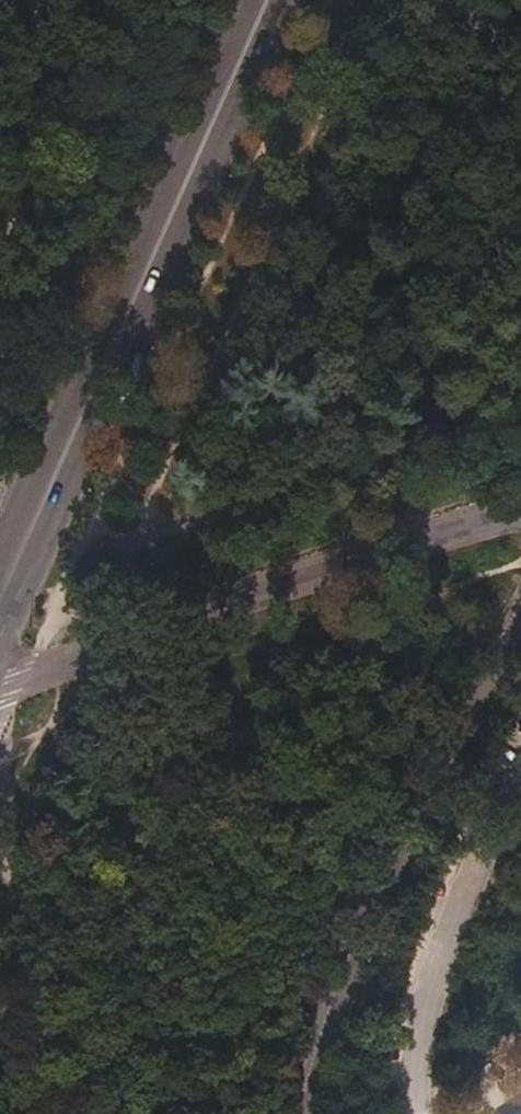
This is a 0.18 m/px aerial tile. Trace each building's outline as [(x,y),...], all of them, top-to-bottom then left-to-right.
[(505,727),(520,743),(520,741),(520,713),(505,727)]
